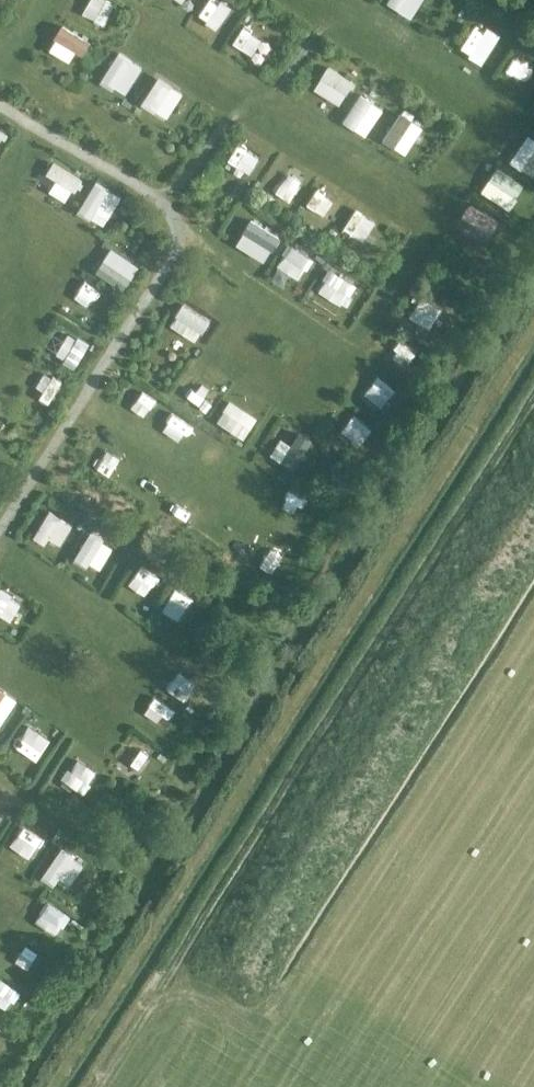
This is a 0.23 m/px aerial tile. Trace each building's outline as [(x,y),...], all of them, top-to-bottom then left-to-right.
[(194,0),(164,0),(164,1),(183,15),(194,0)] [(420,27),(435,2),(432,0),(408,0),(399,14),(420,27)] [(106,38),(115,14),(92,6),(83,30),(106,38)] [(220,41),(231,21),(210,10),(199,30),(220,41)] [(249,66),(257,41),(242,36),(234,60),(249,66)] [(77,77),(90,53),(63,37),(49,61),(77,77)] [(465,57),(482,70),(497,51),(479,38),(465,57)] [(139,104),(152,81),(121,63),(108,86),(139,104)] [(520,98),(533,79),(533,77),(518,65),(503,85),(520,98)] [(330,79),(316,101),(341,118),(355,96),(330,79)] [(146,109),(161,120),(173,102),(158,92),(146,109)] [(369,149),(384,121),(359,107),(344,135),(369,149)] [(387,155),(397,165),(411,151),(401,141),(387,155)] [(266,181),(274,157),(249,147),(240,171),(266,181)] [(525,181),(533,187),(533,166),(525,181)] [(68,214),(83,192),(54,172),(46,184),(56,191),(49,202),(68,214)] [(325,220),(337,227),(347,211),(335,204),(325,220)] [(494,246),(501,231),(470,217),(463,232),(494,246)] [(354,223),(343,243),(364,255),(376,235),(354,223)] [(255,233),(243,254),(266,268),(279,247),(255,233)] [(289,260),(281,282),(304,290),(312,268),(289,260)] [(126,292),(136,274),(118,264),(108,282),(126,292)] [(330,280),(319,298),(343,313),(354,296),(330,280)] [(184,316),(171,336),(199,353),(211,333),(184,316)] [(402,382),(413,359),(397,352),(387,375),(402,382)] [(57,404),(62,395),(34,380),(29,389),(57,404)] [(212,416),(202,411),(209,397),(190,389),(179,410),(208,424),(212,416)] [(374,392),(360,412),(380,425),(393,406),(374,392)] [(247,447),(254,425),(230,417),(223,439),(247,447)] [(354,428),(343,443),(362,456),(373,441),(354,428)] [(297,445),(283,478),(298,485),(312,452),(297,445)] [(283,474),(292,454),(281,449),(271,468),(283,474)] [(48,524),(34,550),(50,558),(64,532),(48,524)] [(78,571),(103,583),(114,557),(89,546),(78,571)] [(126,602),(137,607),(146,585),(135,580),(126,602)] [(177,624),(185,605),(175,601),(167,620),(177,624)] [(17,616),(0,607),(0,628),(9,633),(17,616)] [(177,625),(189,632),(198,613),(187,607),(177,625)] [(165,685),(187,702),(202,682),(180,666),(165,685)] [(3,734),(18,712),(0,700),(0,732),(3,734)] [(156,709),(143,727),(162,740),(175,722),(156,709)] [(28,735),(18,751),(36,762),(45,746),(28,735)] [(128,747),(114,773),(125,780),(131,768),(140,773),(148,759),(128,747)] [(7,860),(27,873),(41,851),(20,838),(7,860)] [(47,885),(68,900),(84,877),(63,862),(47,885)] [(38,932),(57,944),(68,927),(49,915),(38,932)] [(0,1005),(0,1025),(5,1027),(14,1011),(1,1003),(0,1005)]
